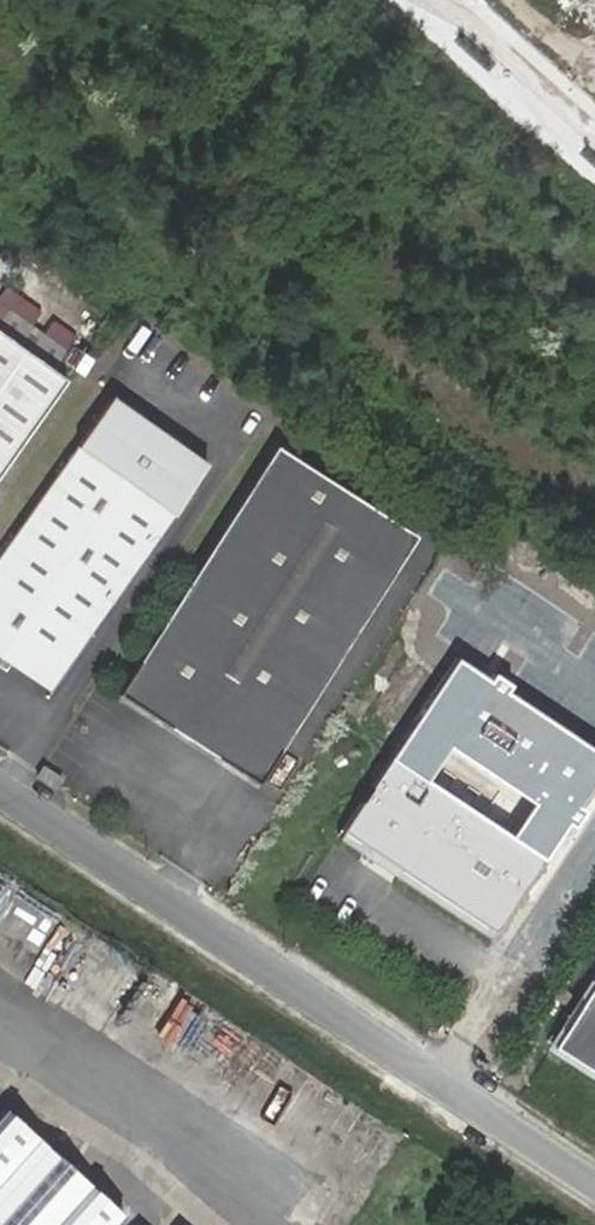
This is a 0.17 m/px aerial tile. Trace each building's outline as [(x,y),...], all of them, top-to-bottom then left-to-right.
[(0,320),(0,332),(53,369),(67,351),(9,309),(0,320)] [(66,379),(53,369),(0,332),(0,472),(66,379)] [(281,443),(120,691),(258,781),(419,534),(281,443)] [(0,556),(0,659),(48,693),(173,516),(77,448),(0,556)] [(542,699),(463,647),(342,830),(495,931),(544,857),(470,808),(542,699)] [(61,778),(42,765),(36,775),(55,787),(61,778)] [(550,1047),(594,1075),(594,976),(550,1047)] [(159,1038),(177,1044),(190,1006),(172,1000),(159,1038)] [(120,1213),(7,1109),(0,1117),(0,1224),(109,1224),(120,1213)]
